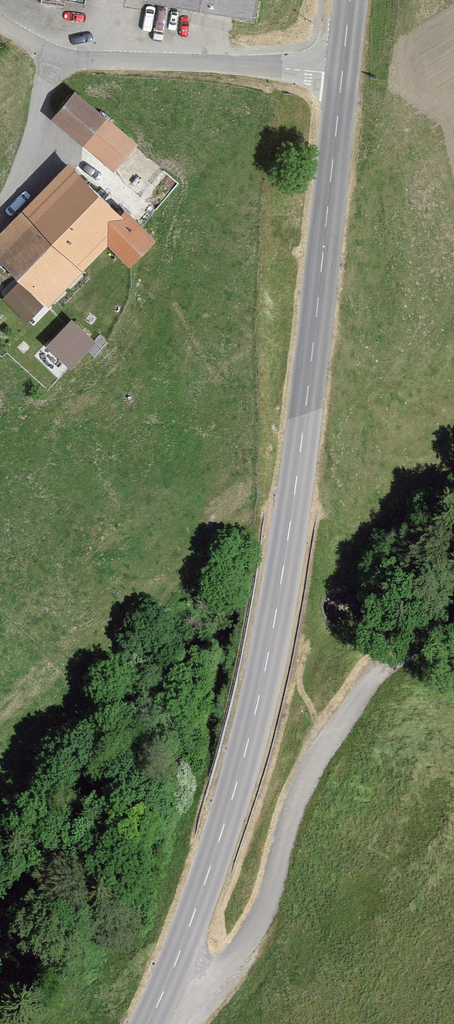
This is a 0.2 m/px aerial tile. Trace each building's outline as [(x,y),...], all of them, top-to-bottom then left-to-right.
[(252,16),(254,0),(150,0),(252,16)] [(136,144),(74,91),(49,120),(111,173),(136,144)] [(66,159),(0,228),(0,258),(46,301),(103,242),(125,263),(149,237),(66,159)] [(91,344),(68,320),(43,344),(66,368),(91,344)]
